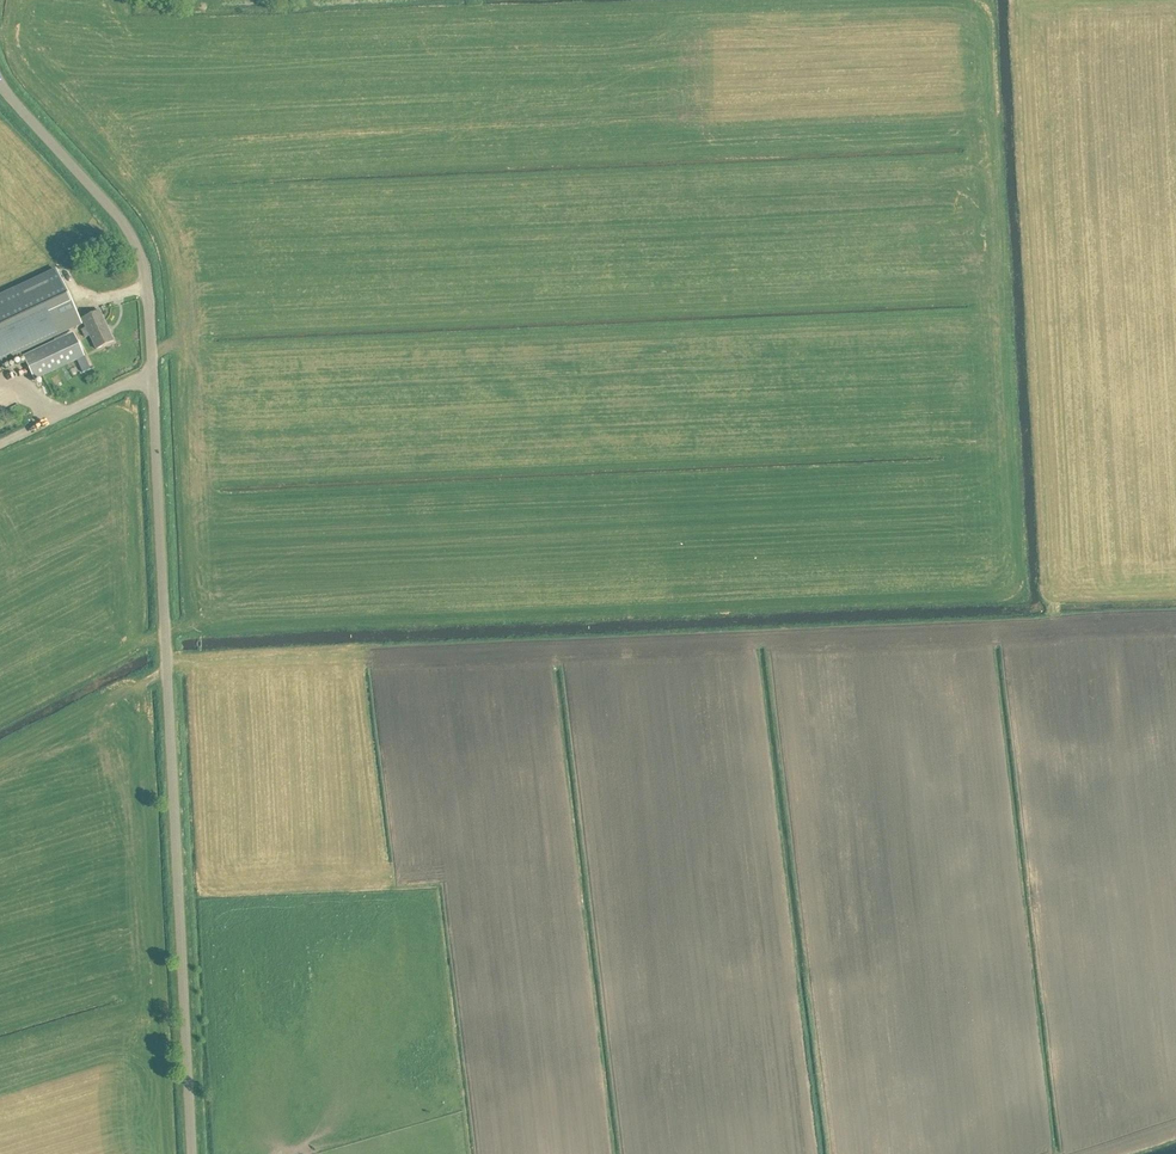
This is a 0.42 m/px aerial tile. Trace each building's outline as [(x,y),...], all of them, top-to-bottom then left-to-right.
[(56,269),(0,295),(0,364),(82,326),(56,269)] [(99,312),(82,320),(86,328),(81,331),(85,339),(90,336),(96,350),(113,342),(99,312)] [(85,358),(73,333),(22,357),(34,381),(75,362),(85,358)] [(89,367),(85,358),(75,362),(80,372),(89,367)]
